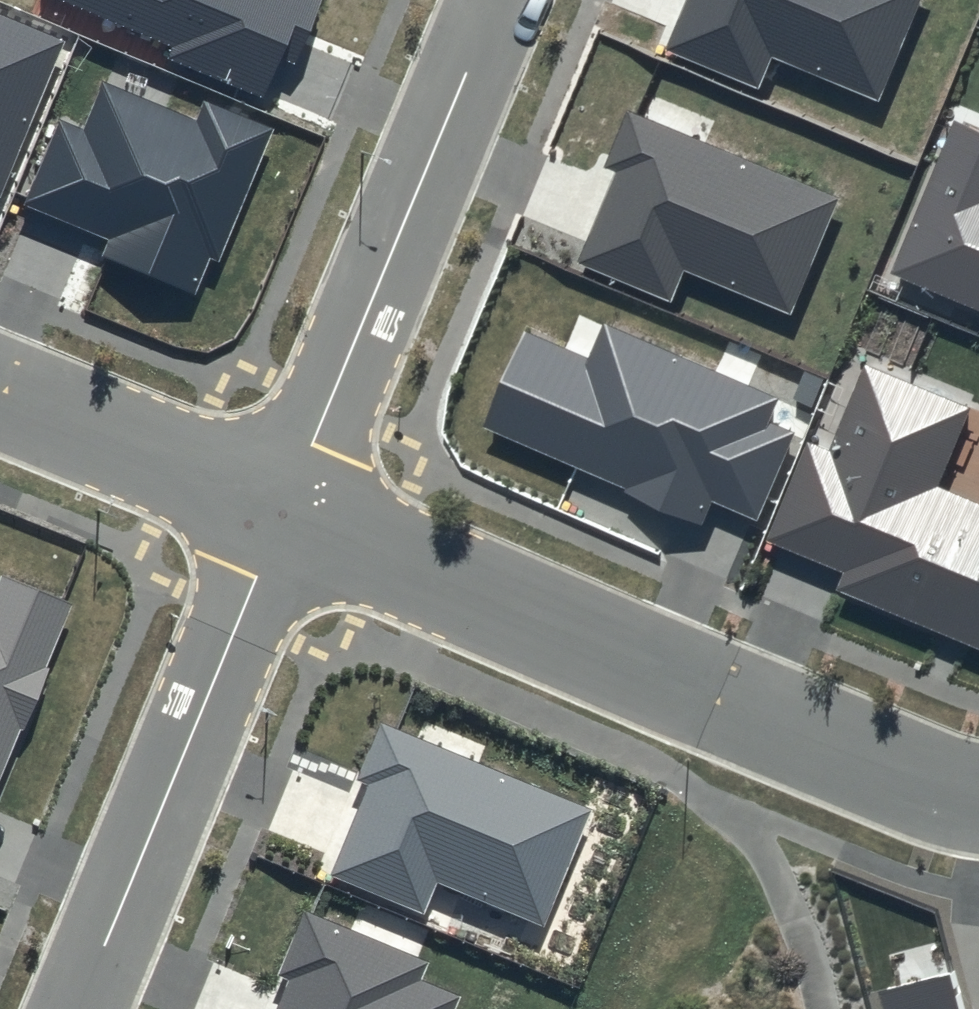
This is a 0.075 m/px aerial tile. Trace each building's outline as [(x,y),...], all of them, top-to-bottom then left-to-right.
[(171,45),(166,56),(263,96),(278,58),(296,65),(323,0),(62,0),(171,45)] [(666,48),(756,87),(770,54),(876,98),(917,0),(686,0),(666,48)] [(0,13),(0,196),(66,41),(0,13)] [(196,119),(103,80),(82,130),(60,121),(25,204),(109,238),(102,255),(194,294),(209,257),(218,261),(274,128),(204,100),(196,119)] [(839,197),(626,108),(602,164),(616,170),(577,263),(670,302),(684,269),(790,314),(839,197)] [(954,121),(890,274),(978,311),(978,132),(954,121)] [(779,397),(602,322),(587,356),(527,331),(484,430),(702,523),(712,499),(756,517),(792,434),(767,423),(779,397)] [(836,591),(978,651),(978,504),(938,487),(970,409),(864,366),(830,452),(808,443),(767,541),(842,574),(836,591)] [(0,575),(0,787),(75,605),(0,575)] [(593,809),(381,723),(358,780),(368,784),(330,875),(426,914),(438,885),(544,928),(593,809)] [(303,911),(277,975),(291,980),(279,1008),(456,1008),(461,998),(417,980),(425,961),(303,911)] [(881,991),(886,1008),(959,1008),(949,972),(881,991)]
